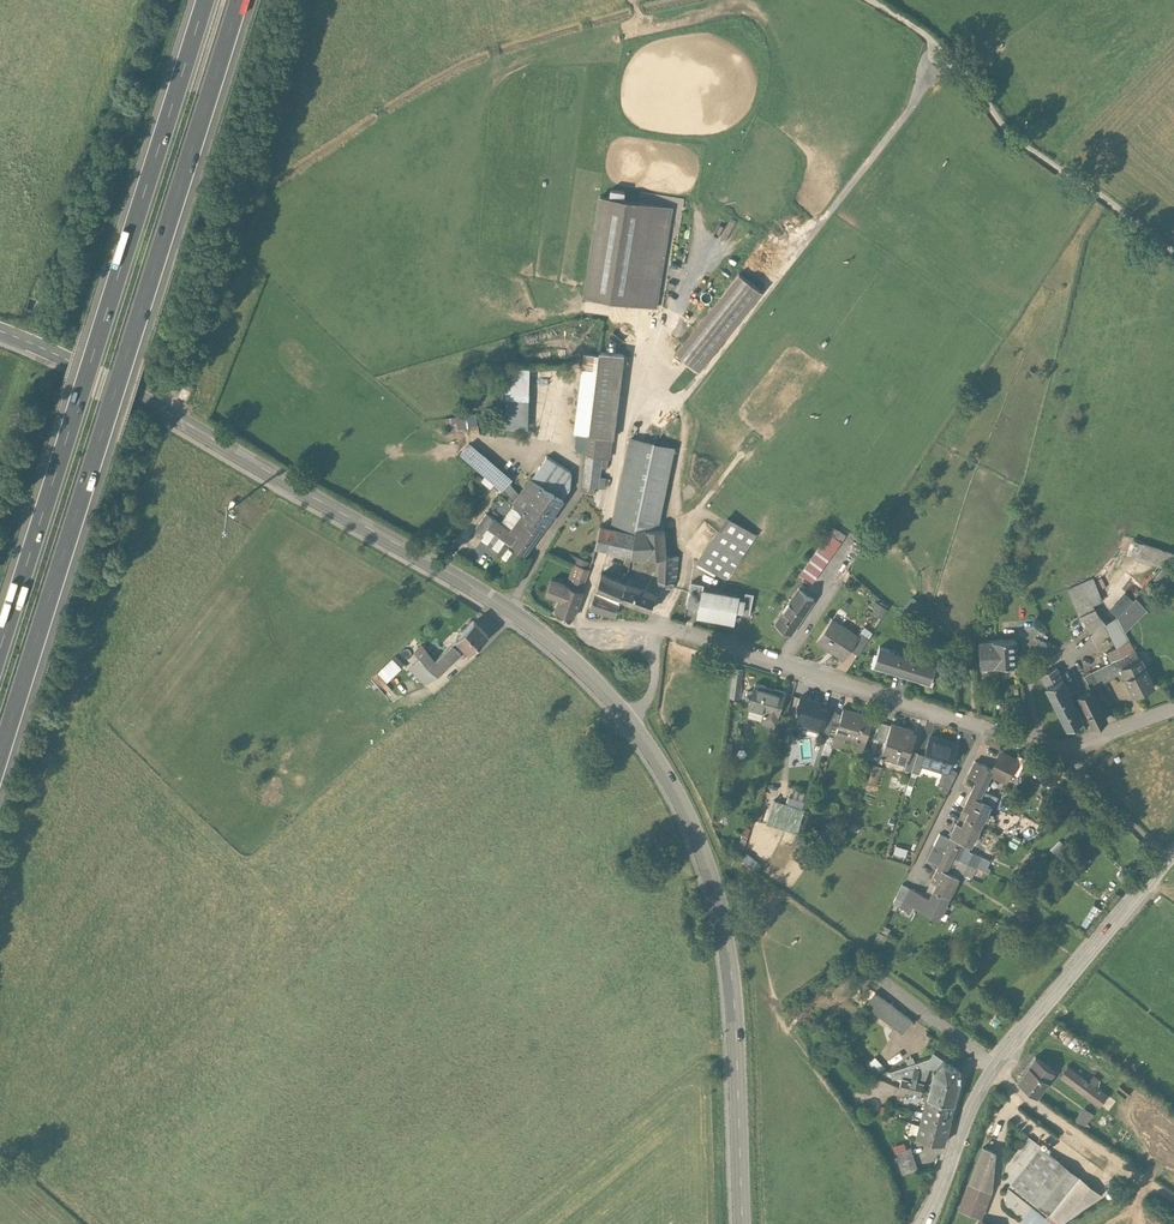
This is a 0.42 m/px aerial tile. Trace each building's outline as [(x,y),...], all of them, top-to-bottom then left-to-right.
[(157,122),(166,123),(171,90),(162,89),(157,122)] [(673,209),(597,196),(580,299),(656,311),(673,209)] [(734,242),(742,226),(729,219),(721,235),(734,242)] [(760,294),(737,276),(674,356),(698,374),(760,294)] [(623,359),(582,354),(572,436),(587,438),(580,495),(605,498),(623,359)] [(529,369),(504,369),(502,431),(528,432),(529,369)] [(448,432),(467,428),(464,415),(445,418),(448,432)] [(675,448),(628,438),(608,531),(604,530),(597,529),(593,554),(600,555),(628,560),(628,563),(657,561),(656,586),(677,586),(677,561),(666,560),(663,533),(657,533),(675,448)] [(459,458),(499,493),(513,504),(519,495),(506,484),(510,481),(469,446),(459,458)] [(570,475),(546,459),(530,482),(562,503),(568,492),(570,475)] [(530,482),(528,481),(519,495),(513,504),(507,512),(517,518),(541,534),(562,503),(530,482)] [(232,501),(229,506),(236,509),(238,504),(232,501)] [(525,558),(541,534),(517,518),(508,531),(484,515),(472,533),(482,539),(486,533),(525,558)] [(755,541),(725,521),(695,566),(725,586),(755,541)] [(847,538),(833,528),(799,578),(813,588),(847,538)] [(1151,533),(1147,544),(1143,543),(1138,558),(1163,566),(1173,569),(1173,568),(1173,553),(1165,551),(1169,539),(1151,533)] [(508,561),(512,550),(507,548),(502,559),(508,561)] [(1163,566),(1154,577),(1165,586),(1173,576),(1173,570),(1173,569),(1163,566)] [(590,573),(574,567),(566,589),(582,595),(590,573)] [(627,586),(600,576),(586,613),(613,623),(619,607),(627,586)] [(1092,578),(1068,590),(1079,615),(1095,608),(1093,604),(1103,601),(1092,578)] [(566,589),(550,583),(543,602),(559,608),(556,618),(571,624),(582,595),(566,589)] [(702,590),(704,590),(705,586),(691,583),(686,609),(698,611),(702,590)] [(655,597),(627,586),(619,607),(647,617),(655,597)] [(698,611),(697,619),(734,626),(737,613),(739,600),(740,597),(704,590),(702,590),(698,611)] [(813,600),(797,590),(775,623),(791,634),(813,600)] [(1133,601),(1125,593),(1111,610),(1117,617),(1125,632),(1146,609),(1136,598),(1133,601)] [(1109,608),(1118,599),(1112,594),(1104,603),(1109,608)] [(743,601),(739,600),(737,613),(741,614),(741,615),(750,617),(754,596),(745,595),(743,601)] [(876,609),(873,613),(881,618),(887,610),(877,602),(873,607),(876,609)] [(1098,614),(1095,608),(1079,615),(1088,633),(1105,624),(1098,614)] [(1117,617),(1105,624),(1117,647),(1107,652),(1111,662),(1135,650),(1137,649),(1132,640),(1130,641),(1125,632),(1117,617)] [(858,636),(833,619),(818,641),(843,658),(850,649),(858,636)] [(490,636),(476,622),(457,640),(467,650),(471,654),(490,636)] [(858,636),(850,649),(858,654),(872,633),(864,628),(858,636)] [(1057,647),(1036,638),(1032,646),(1053,655),(1057,647)] [(457,640),(436,660),(421,644),(413,653),(419,660),(409,669),(427,688),(467,650),(457,640)] [(1016,640),(980,642),(982,666),(1017,664),(1016,640)] [(908,656),(880,647),(874,667),(902,675),(908,656)] [(1139,658),(1135,650),(1111,662),(1117,674),(1120,679),(1126,676),(1135,694),(1155,684),(1141,657),(1139,658)] [(937,665),(908,656),(902,675),(931,684),(937,665)] [(387,683),(403,667),(394,657),(378,673),(387,683)] [(1097,700),(1104,696),(1098,684),(1117,674),(1111,662),(1085,676),(1091,688),(1097,700)] [(1075,701),(1058,666),(1041,675),(1058,709),(1075,701)] [(742,670),(734,669),(730,698),(740,699),(742,684),(741,684),(742,670)] [(774,691),(755,685),(753,692),(748,690),(746,691),(745,693),(745,695),(746,697),(750,698),(747,707),(750,708),(748,715),(775,724),(777,716),(779,717),(786,693),(774,689),(774,691)] [(1097,700),(1091,688),(1077,694),(1093,727),(1107,720),(1097,700)] [(820,704),(803,699),(795,728),(822,736),(829,714),(818,710),(820,704)] [(1084,719),(1075,701),(1058,709),(1066,727),(1084,719)] [(873,718),(844,710),(833,748),(843,751),(845,744),(854,747),(853,752),(862,755),(873,718)] [(919,734),(891,724),(879,760),(907,770),(919,734)] [(960,746),(930,737),(921,769),(951,777),(960,746)] [(1011,764),(998,758),(991,772),(995,774),(992,780),(1001,784),(1011,764)] [(991,772),(974,764),(967,778),(975,783),(961,812),(968,815),(965,822),(983,831),(993,809),(980,803),(992,780),(995,774),(991,772)] [(911,771),(904,792),(911,795),(918,773),(911,771)] [(806,811),(774,801),(765,828),(797,838),(806,811)] [(1029,845),(1040,826),(1023,817),(1013,836),(1029,845)] [(983,831),(965,822),(961,829),(956,826),(948,841),(939,837),(932,851),(976,872),(978,869),(987,874),(992,863),(972,853),(983,831)] [(1064,834),(1069,842),(1082,834),(1077,826),(1064,834)] [(905,855),(907,848),(895,845),(894,853),(905,855)] [(935,886),(932,892),(950,902),(962,877),(972,882),(976,872),(932,851),(927,862),(938,867),(930,884),(935,886)] [(950,902),(932,892),(929,900),(902,886),(895,901),(939,923),(950,902)] [(874,948),(883,950),(889,928),(880,925),(874,948)] [(913,1019),(861,980),(851,995),(902,1033),(913,1019)] [(928,1063),(935,1065),(944,1058),(933,1050),(930,1055),(889,1069),(892,1076),(928,1063)] [(1056,1069),(1033,1051),(1015,1074),(1038,1092),(1056,1069)] [(954,1099),(961,1070),(944,1058),(935,1065),(927,1092),(954,1099)] [(1107,1092),(1067,1062),(1058,1075),(1098,1105),(1107,1092)] [(950,1116),(954,1099),(927,1092),(923,1108),(950,1116)] [(1094,1112),(1085,1106),(1076,1120),(1085,1126),(1094,1112)] [(947,1127),(950,1116),(923,1108),(919,1120),(947,1127)] [(944,1141),(947,1127),(919,1120),(915,1133),(944,1141)] [(1102,1193),(1027,1134),(1005,1161),(1003,1179),(1058,1223),(1102,1193)] [(918,1171),(909,1141),(890,1146),(900,1176),(918,1171)] [(994,1147),(980,1143),(957,1209),(981,1218),(993,1189),(994,1147)]
